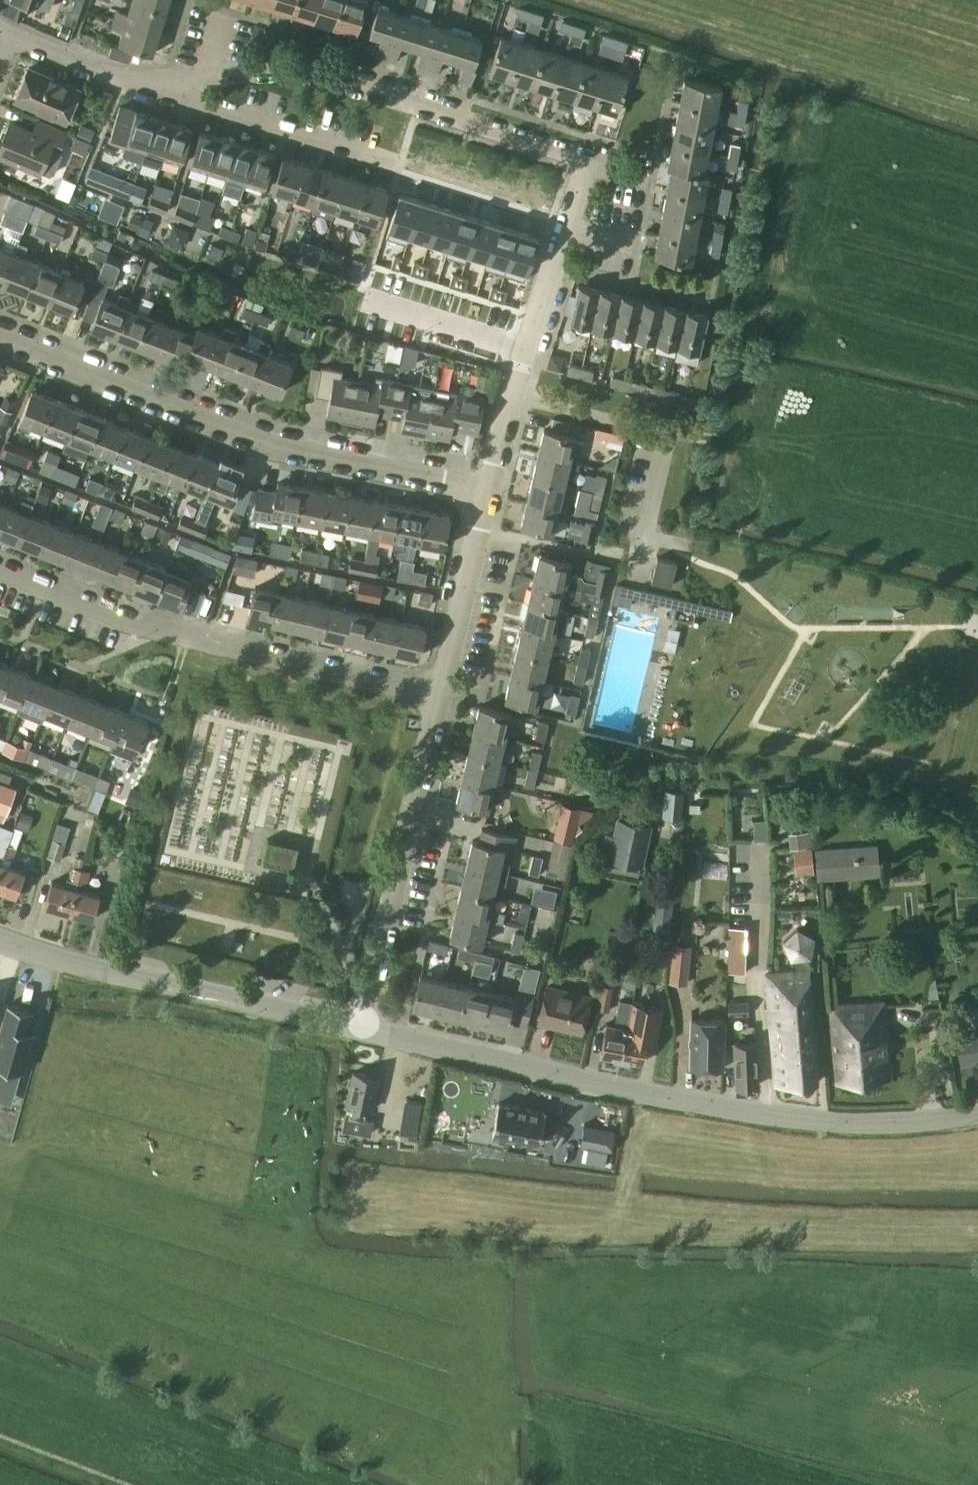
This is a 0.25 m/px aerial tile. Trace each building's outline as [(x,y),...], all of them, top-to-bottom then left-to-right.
[(0,4),(0,12),(21,19),(27,3),(47,9),(50,8),(53,0),(1,0),(0,4)] [(72,8),(80,11),(84,1),(80,0),(74,0),(72,8)] [(166,11),(169,0),(132,0),(132,1),(166,11)] [(297,0),(274,0),(273,6),(294,13),(297,0)] [(320,0),(297,0),(294,13),(314,19),(320,0)] [(343,0),(320,0),(314,19),(335,26),(343,0)] [(335,26),(357,32),(367,0),(343,0),(335,26)] [(424,8),(425,9),(432,11),(436,0),(427,0),(424,8)] [(115,18),(159,31),(166,11),(132,1),(129,12),(118,9),(115,18)] [(375,54),(396,61),(402,43),(412,46),(420,20),(378,7),(370,32),(380,36),(375,54)] [(517,17),(529,21),(532,11),(520,7),(517,17)] [(541,25),(543,16),(532,11),(529,21),(541,25)] [(153,52),(159,31),(115,18),(111,30),(122,33),(119,42),(153,52)] [(416,67),(437,74),(443,56),(453,59),(461,33),(420,20),(412,46),(422,49),(416,67)] [(571,34),(574,25),(562,21),(559,30),(571,34)] [(71,28),(62,24),(58,34),(66,38),(71,28)] [(586,29),(574,25),(571,34),(583,38),(586,29)] [(461,33),(453,59),(463,62),(457,80),(471,84),(478,62),(475,61),(482,40),(461,33)] [(601,44),(613,48),(616,38),(604,34),(601,44)] [(511,79),(522,43),(501,36),(489,72),(511,79)] [(625,52),(628,42),(616,38),(613,48),(625,52)] [(532,86),(543,49),(522,43),(511,79),(532,86)] [(132,52),(112,46),(109,56),(129,62),(132,52)] [(564,56),(543,49),(532,86),(553,92),(564,56)] [(585,63),(564,56),(553,92),(574,99),(585,63)] [(607,69),(585,63),(574,99),(595,106),(607,69)] [(29,68),(15,99),(66,122),(80,90),(29,68)] [(628,76),(607,69),(595,106),(617,112),(628,76)] [(684,79),(680,101),(718,108),(722,86),(684,79)] [(736,112),(746,114),(749,101),(738,100),(736,112)] [(713,130),(718,108),(680,101),(676,122),(713,130)] [(124,157),(141,162),(155,117),(119,106),(109,141),(125,146),(123,154),(124,157)] [(744,126),(746,114),(736,112),(734,125),(744,126)] [(155,117),(141,162),(159,168),(162,158),(173,123),(155,117)] [(60,149),(67,133),(37,120),(33,131),(10,121),(0,144),(0,155),(40,172),(49,176),(54,174),(62,155),(60,149)] [(713,130),(676,122),(671,144),(709,152),(713,130)] [(173,123),(162,158),(181,164),(192,129),(173,123)] [(81,124),(77,134),(91,140),(95,130),(81,124)] [(189,166),(208,172),(219,137),(200,131),(189,166)] [(75,137),(71,149),(86,155),(91,142),(75,137)] [(237,143),(219,137),(208,172),(226,178),(237,143)] [(241,196),(245,184),(256,148),(237,143),(226,178),(222,190),(241,196)] [(709,152),(671,144),(667,167),(671,168),(704,175),(705,173),(709,152)] [(730,144),(728,156),(738,158),(740,145),(730,144)] [(256,148),(245,184),(263,189),(274,154),(256,148)] [(738,158),(728,156),(726,168),(735,170),(738,158)] [(294,197),(304,164),(282,157),(272,190),(294,197)] [(93,164),(86,180),(102,186),(108,170),(93,164)] [(314,203),(325,170),(304,164),(294,197),(314,203)] [(709,173),(705,173),(704,175),(671,168),(667,188),(705,196),(709,173)] [(333,218),(336,210),(346,177),(325,170),(314,203),(312,211),(333,218)] [(358,217),(368,183),(346,177),(336,210),(358,217)] [(127,178),(121,194),(129,197),(130,198),(133,189),(136,181),(127,178)] [(368,183),(358,217),(378,223),(389,190),(368,183)] [(720,199),(730,201),(732,188),(722,187),(720,199)] [(705,196),(667,188),(663,210),(700,218),(705,196)] [(133,189),(130,198),(140,202),(143,193),(133,189)] [(148,204),(148,205),(166,212),(170,200),(163,197),(164,193),(154,189),(148,204)] [(401,196),(390,233),(409,239),(421,202),(401,196)] [(727,213),(730,201),(720,199),(717,211),(727,213)] [(112,201),(107,216),(119,221),(125,206),(112,201)] [(421,202),(409,239),(430,245),(441,208),(421,202)] [(192,224),(192,223),(197,213),(177,205),(173,216),(192,224)] [(441,208),(430,245),(448,250),(459,214),(441,208)] [(197,213),(192,223),(210,230),(214,217),(197,210),(197,212),(197,213)] [(659,232),(696,239),(700,218),(663,210),(659,232)] [(4,211),(0,222),(0,223),(23,232),(27,220),(4,211)] [(132,214),(128,226),(138,230),(141,222),(142,219),(132,214)] [(459,214),(448,250),(466,255),(477,219),(459,214)] [(144,217),(138,232),(146,235),(152,221),(144,217)] [(477,219),(466,255),(483,261),(494,224),(477,219)] [(33,233),(47,238),(50,229),(37,224),(33,233)] [(494,224),(483,261),(503,267),(514,230),(494,224)] [(218,234),(227,237),(231,228),(221,225),(218,234)] [(18,245),(23,232),(8,226),(4,235),(6,240),(4,249),(0,247),(0,283),(2,284),(18,245)] [(180,227),(176,237),(184,241),(188,230),(180,227)] [(257,238),(259,231),(246,227),(241,243),(254,247),(257,238)] [(231,228),(227,237),(237,241),(241,233),(231,228)] [(50,229),(47,238),(60,243),(63,234),(50,229)] [(514,230),(503,267),(522,273),(534,236),(514,230)] [(711,242),(721,244),(724,232),(714,230),(711,242)] [(257,238),(254,247),(254,248),(265,251),(268,241),(270,234),(259,231),(257,238)] [(692,262),(696,239),(659,232),(654,254),(692,262)] [(213,240),(207,254),(218,258),(224,244),(213,240)] [(296,261),(307,264),(317,267),(324,247),(302,241),(299,251),(296,261)] [(719,257),(721,244),(711,242),(709,255),(719,257)] [(18,245),(2,284),(25,293),(37,262),(15,253),(18,245)] [(104,261),(108,252),(95,247),(91,256),(104,261)] [(296,261),(299,251),(289,248),(286,258),(296,261)] [(121,257),(108,252),(104,261),(118,266),(121,257)] [(340,274),(342,265),(330,261),(327,270),(340,274)] [(60,271),(37,262),(25,293),(48,302),(60,271)] [(352,268),(342,265),(340,274),(349,277),(352,268)] [(88,303),(97,280),(85,275),(83,280),(69,275),(71,269),(62,266),(60,271),(48,302),(72,311),(77,298),(88,303)] [(149,278),(161,283),(165,274),(152,269),(149,278)] [(165,274),(161,283),(175,289),(179,279),(165,274)] [(97,280),(88,303),(98,307),(90,327),(114,336),(129,300),(130,297),(120,293),(117,302),(104,297),(109,284),(97,280)] [(591,327),(599,290),(578,285),(569,321),(591,327)] [(195,297),(207,301),(211,292),(199,288),(195,297)] [(613,332),(622,295),(599,290),(591,327),(613,332)] [(211,292),(207,301),(222,307),(225,298),(211,292)] [(634,337),(642,300),(622,295),(613,332),(634,337)] [(114,336),(138,346),(150,315),(136,309),(138,304),(129,300),(114,336)] [(653,350),(655,342),(664,305),(642,300),(634,337),(647,340),(645,348),(653,350)] [(677,347),(686,310),(664,305),(655,342),(677,347)] [(241,315),(254,320),(258,311),(245,306),(241,315)] [(708,315),(686,310),(677,347),(678,347),(675,359),(697,364),(708,315)] [(258,311),(254,320),(267,326),(271,316),(258,311)] [(150,315),(138,346),(161,355),(173,324),(150,315)] [(194,332),(173,324),(161,355),(183,364),(198,325),(197,325),(194,332)] [(305,330),(291,324),(288,333),(301,339),(305,330)] [(210,366),(223,331),(222,335),(198,325),(183,364),(184,364),(187,357),(210,366)] [(233,375),(245,344),(232,339),(235,331),(225,327),(223,331),(210,366),(233,375)] [(256,384),(271,345),(260,341),(257,349),(245,344),(233,375),(256,384)] [(271,345),(256,384),(280,393),(292,363),(268,353),(271,345)] [(404,347),(402,360),(416,363),(418,350),(404,347)] [(551,353),(547,367),(560,371),(564,357),(551,353)] [(567,374),(579,377),(581,367),(569,364),(567,374)] [(350,423),(358,381),(342,378),(343,371),(321,366),(315,395),(329,398),(326,416),(338,418),(339,421),(350,423)] [(581,367),(579,377),(591,380),(594,371),(581,367)] [(477,373),(475,387),(489,389),(491,375),(477,373)] [(622,388),(624,379),(612,376),(610,385),(622,388)] [(374,384),(358,381),(350,423),(360,425),(362,423),(375,425),(378,408),(391,410),(397,381),(376,377),(374,384)] [(637,382),(624,379),(622,388),(634,392),(637,382)] [(397,381),(391,410),(404,413),(403,419),(401,430),(412,432),(414,435),(425,437),(433,396),(435,388),(397,381)] [(643,394),(665,400),(667,390),(645,384),(643,394)] [(435,388),(433,396),(425,437),(435,439),(437,437),(450,440),(453,422),(478,427),(483,397),(435,388)] [(29,432),(31,424),(45,430),(57,400),(32,390),(17,427),(29,432)] [(667,390),(665,400),(677,403),(680,393),(667,390)] [(0,406),(11,412),(17,398),(6,394),(0,406)] [(57,400),(45,430),(67,439),(79,409),(57,400)] [(11,412),(0,406),(0,407),(0,421),(6,424),(11,412)] [(67,439),(91,448),(102,418),(79,409),(67,439)] [(91,448),(114,457),(125,427),(102,418),(91,448)] [(555,431),(567,434),(570,422),(552,418),(550,429),(555,431)] [(114,457),(137,466),(148,436),(125,427),(114,457)] [(601,427),(597,436),(620,446),(624,436),(601,427)] [(537,454),(576,463),(579,453),(572,452),(576,436),(567,434),(555,431),(550,429),(543,428),(537,454)] [(159,475),(171,445),(148,436),(137,466),(159,475)] [(0,452),(0,454),(28,466),(34,451),(5,439),(0,452)] [(165,492),(170,479),(183,484),(195,454),(171,445),(159,475),(160,475),(155,488),(165,492)] [(217,463),(195,454),(183,484),(205,493),(217,463)] [(574,472),(576,463),(537,454),(532,477),(564,485),(568,470),(574,472)] [(39,471),(52,476),(57,465),(43,459),(39,471)] [(205,493),(195,518),(206,523),(216,497),(229,502),(241,473),(217,463),(205,493)] [(57,465),(52,476),(66,482),(70,470),(57,465)] [(15,483),(19,471),(8,466),(3,478),(15,483)] [(597,474),(593,492),(602,494),(606,476),(597,474)] [(99,494),(103,483),(89,477),(85,489),(99,494)] [(526,501),(559,509),(564,485),(532,477),(526,501)] [(297,520),(303,487),(277,482),(275,491),(258,488),(252,517),(281,523),(282,517),(297,520)] [(42,483),(35,499),(46,503),(52,487),(42,483)] [(116,488),(103,483),(99,494),(112,499),(116,488)] [(241,485),(233,510),(243,514),(252,489),(241,485)] [(321,525),(327,492),(303,487),(297,520),(321,525)] [(66,489),(61,501),(73,505),(78,494),(66,489)] [(345,529),(351,497),(327,492),(321,525),(345,529)] [(602,494),(593,492),(589,509),(599,511),(602,494)] [(131,508),(144,513),(149,500),(136,495),(131,508)] [(370,534),(376,501),(351,497),(345,529),(369,534),(370,534)] [(0,521),(0,535),(18,542),(29,515),(33,503),(22,499),(18,510),(6,506),(0,521)] [(149,500),(144,513),(158,518),(163,506),(149,500)] [(376,554),(379,536),(394,539),(400,506),(376,501),(370,534),(369,534),(364,560),(365,560),(362,573),(376,576),(380,555),(376,554)] [(565,510),(559,509),(526,501),(521,525),(553,533),(556,518),(563,519),(565,510)] [(100,502),(95,514),(107,519),(112,507),(100,502)] [(403,550),(404,541),(418,543),(424,511),(400,506),(394,539),(393,548),(403,550)] [(112,507),(107,519),(119,524),(124,512),(112,507)] [(424,511),(418,543),(443,548),(450,516),(424,511)] [(182,513),(177,526),(190,531),(195,518),(182,513)] [(52,524),(29,515),(18,542),(41,552),(52,524)] [(190,531),(204,537),(209,524),(206,523),(195,518),(190,531)] [(154,537),(158,525),(146,521),(141,532),(154,537)] [(581,538),(581,539),(592,542),(596,523),(585,521),(584,523),(581,538)] [(75,533),(52,524),(41,552),(63,560),(75,533)] [(170,530),(158,525),(154,537),(166,541),(170,530)] [(98,542),(75,533),(63,560),(87,570),(98,542)] [(250,550),(253,537),(239,534),(236,546),(250,550)] [(216,562),(221,550),(192,539),(188,551),(216,562)] [(110,579),(121,551),(98,542),(87,570),(110,579)] [(313,563),(316,551),(301,549),(299,560),(313,563)] [(133,588),(144,560),(121,551),(110,579),(133,588)] [(329,554),(316,551),(313,563),(327,566),(329,554)] [(539,554),(538,555),(533,579),(581,590),(593,593),(596,583),(585,580),(582,576),(576,575),(572,577),(568,577),(572,562),(539,554)] [(234,566),(234,568),(256,572),(258,560),(236,555),(234,566)] [(348,570),(362,573),(365,560),(364,560),(350,557),(348,570)] [(671,586),(677,562),(657,557),(652,581),(671,586)] [(156,597),(167,569),(144,560),(133,588),(156,597)] [(171,561),(167,570),(167,569),(156,597),(180,607),(191,579),(195,570),(171,561)] [(297,580),(299,567),(286,565),(284,577),(297,580)] [(397,579),(411,582),(413,570),(399,567),(397,579)] [(603,596),(605,590),(609,571),(599,569),(596,583),(593,593),(603,596)] [(413,570),(411,582),(425,585),(427,573),(413,570)] [(319,584),(332,587),(334,574),(322,572),(319,584)] [(334,574),(332,587),(345,589),(347,577),(334,574)] [(533,579),(527,603),(560,611),(563,598),(579,602),(579,601),(581,590),(533,579)] [(367,581),(364,594),(380,597),(380,596),(383,584),(370,581),(367,581)] [(383,584),(381,597),(394,599),(396,586),(383,584)] [(615,584),(611,604),(616,605),(618,595),(637,599),(639,589),(615,584)] [(181,612),(208,621),(217,595),(190,586),(181,612)] [(248,617),(272,622),(279,593),(255,587),(248,617)] [(225,601),(243,603),(244,592),(226,590),(225,601)] [(433,593),(420,591),(417,603),(431,606),(433,593)] [(733,612),(644,591),(642,600),(671,607),(669,619),(674,620),(677,608),(730,621),(733,612)] [(279,593),(272,622),(297,628),(303,599),(279,593)] [(591,602),(588,618),(597,620),(603,596),(593,593),(591,602)] [(321,634),(328,605),(303,599),(297,628),(321,634)] [(557,623),(560,611),(527,603),(522,627),(555,635),(555,634),(561,636),(564,625),(557,623)] [(345,639),(352,610),(328,605),(321,634),(345,639)] [(369,645),(376,616),(352,610),(345,639),(369,645)] [(393,651),(400,622),(376,616),(369,645),(393,651)] [(594,636),(597,620),(588,618),(584,634),(594,636)] [(400,622),(393,651),(418,657),(425,628),(400,622)] [(549,659),(555,635),(522,627),(516,651),(549,659)] [(577,665),(586,667),(591,649),(581,646),(577,665)] [(543,682),(549,659),(516,651),(511,674),(543,682)] [(8,666),(0,663),(0,687),(8,666)] [(583,684),(586,667),(577,665),(573,681),(583,684)] [(8,666),(0,687),(0,695),(20,703),(18,710),(32,676),(8,666)] [(538,705),(543,682),(511,674),(505,698),(538,705)] [(44,713),(55,685),(54,684),(53,679),(47,676),(42,680),(32,676),(21,703),(18,710),(18,711),(41,720),(44,713)] [(78,694),(55,685),(44,713),(67,722),(78,694)] [(90,731),(101,703),(78,694),(67,722),(90,731)] [(570,694),(566,712),(576,714),(580,696),(570,694)] [(113,740),(124,712),(101,703),(90,731),(113,740)] [(473,730),(505,738),(511,713),(479,706),(473,730)] [(133,758),(136,750),(148,722),(124,712),(113,740),(110,749),(133,758)] [(539,721),(535,739),(545,741),(549,723),(539,721)] [(505,738),(473,730),(467,754),(499,762),(505,738)] [(19,744),(6,739),(1,750),(13,755),(19,744)] [(18,756),(18,757),(26,760),(30,748),(28,748),(23,745),(18,756)] [(30,748),(26,760),(31,762),(35,751),(30,748)] [(532,750),(528,769),(538,771),(542,753),(532,750)] [(48,769),(53,757),(41,753),(36,764),(48,769)] [(494,785),(499,762),(467,754),(462,778),(499,787),(500,786),(494,785)] [(69,764),(53,757),(48,769),(70,778),(78,761),(71,758),(69,764)] [(538,771),(528,769),(524,786),(534,788),(538,771)] [(94,787),(99,776),(87,771),(82,782),(94,787)] [(111,780),(99,776),(94,787),(106,792),(111,780)] [(497,796),(499,787),(462,778),(456,802),(488,810),(491,794),(497,796)] [(16,787),(0,781),(0,812),(6,814),(16,787)] [(139,807),(145,792),(131,786),(125,802),(139,807)] [(682,817),(684,790),(665,788),(662,815),(682,817)] [(690,803),(689,811),(700,812),(700,803),(690,803)] [(21,812),(16,827),(23,829),(28,831),(33,816),(21,812)] [(611,855),(641,862),(650,824),(620,817),(611,855)] [(754,839),(767,839),(766,818),(754,818),(754,839)] [(60,860),(71,827),(58,823),(47,856),(60,860)] [(4,855),(8,843),(14,829),(0,824),(0,865),(4,855)] [(558,824),(555,838),(563,840),(571,842),(573,835),(574,828),(558,824)] [(14,829),(8,843),(16,847),(23,829),(16,827),(15,826),(14,829)] [(472,840),(466,864),(507,874),(509,864),(501,862),(504,848),(513,851),(516,837),(481,828),(478,841),(472,840)] [(789,848),(810,846),(809,830),(788,832),(789,848)] [(122,856),(128,835),(118,832),(112,853),(122,856)] [(267,839),(262,862),(293,869),(298,846),(267,839)] [(8,843),(4,855),(13,859),(17,847),(16,847),(8,843)] [(567,873),(570,848),(551,845),(547,870),(567,873)] [(811,846),(801,847),(804,873),(814,872),(811,846)] [(874,846),(818,850),(820,878),(876,874),(874,846)] [(528,873),(538,875),(542,857),(533,855),(528,873)] [(0,865),(0,889),(15,895),(24,870),(10,865),(1,862),(0,865)] [(705,862),(704,880),(728,880),(729,863),(705,862)] [(461,888),(493,896),(496,882),(504,884),(507,874),(466,864),(461,888)] [(51,881),(44,905),(68,912),(76,888),(78,881),(81,869),(72,866),(66,885),(51,881)] [(81,869),(78,881),(87,883),(90,871),(81,869)] [(540,902),(552,906),(556,890),(543,887),(540,902)] [(658,887),(653,929),(669,931),(674,889),(658,887)] [(76,888),(68,912),(93,919),(100,894),(85,890),(76,888)] [(490,909),(493,896),(461,888),(455,912),(487,919),(502,922),(504,913),(490,909)] [(521,902),(517,920),(527,922),(531,904),(521,902)] [(487,919),(455,912),(449,936),(482,944),(487,919)] [(729,927),(729,938),(746,938),(746,927),(729,927)] [(765,971),(767,995),(811,991),(810,976),(808,953),(812,936),(796,927),(783,939),(790,955),(794,955),(795,968),(765,971)] [(514,932),(510,950),(520,952),(524,934),(514,932)] [(746,949),(746,938),(729,938),(729,949),(746,949)] [(427,949),(445,954),(447,944),(429,940),(427,949)] [(669,980),(687,982),(691,945),(673,943),(669,980)] [(457,957),(475,961),(478,952),(459,947),(457,957)] [(745,960),(746,949),(729,949),(729,960),(745,960)] [(478,952),(475,961),(492,966),(494,956),(478,952)] [(745,972),(745,960),(729,960),(729,972),(745,972)] [(604,968),(601,984),(596,1008),(609,1010),(613,986),(610,985),(613,970),(604,968)] [(412,1006),(437,1012),(445,980),(420,973),(412,1006)] [(437,1012),(461,1018),(469,986),(445,980),(437,1012)] [(580,1032),(590,994),(547,984),(538,1022),(580,1032)] [(461,1018),(484,1024),(492,992),(469,986),(461,1018)] [(492,992),(484,1024),(508,1031),(510,1021),(527,1026),(535,994),(517,989),(515,998),(492,992)] [(769,1024),(813,1019),(811,991),(767,995),(769,1024)] [(600,1055),(622,1059),(632,1002),(619,1000),(615,1025),(606,1023),(600,1055)] [(883,1000),(830,1004),(836,1082),(889,1078),(883,1000)] [(729,1015),(749,1014),(748,1001),(728,1001),(729,1015)] [(645,1005),(632,1002),(622,1059),(642,1062),(646,1036),(656,1038),(661,1008),(645,1005)] [(26,1029),(32,1010),(8,1003),(0,1033),(0,1094),(8,1096),(15,1069),(22,1071),(30,1045),(33,1032),(34,1031),(32,1031),(26,1029)] [(690,1067),(723,1068),(725,1020),(691,1019),(690,1067)] [(772,1053),(815,1049),(813,1019),(769,1024),(772,1053)] [(955,1030),(962,1064),(977,1061),(977,1025),(955,1030)] [(755,1042),(734,1042),(736,1087),(757,1086),(755,1042)] [(815,1049),(772,1053),(774,1084),(817,1080),(815,1049)] [(353,1072),(346,1108),(350,1109),(349,1116),(363,1118),(365,1108),(371,1109),(378,1077),(353,1072)] [(405,1101),(403,1113),(420,1116),(422,1104),(405,1101)] [(499,1103),(493,1135),(504,1137),(527,1141),(539,1144),(542,1130),(554,1132),(557,1117),(545,1115),(546,1111),(528,1108),(528,1107),(516,1105),(516,1106),(499,1103)] [(584,1123),(580,1144),(584,1145),(582,1159),(604,1164),(607,1149),(611,1150),(615,1129),(584,1123)]
